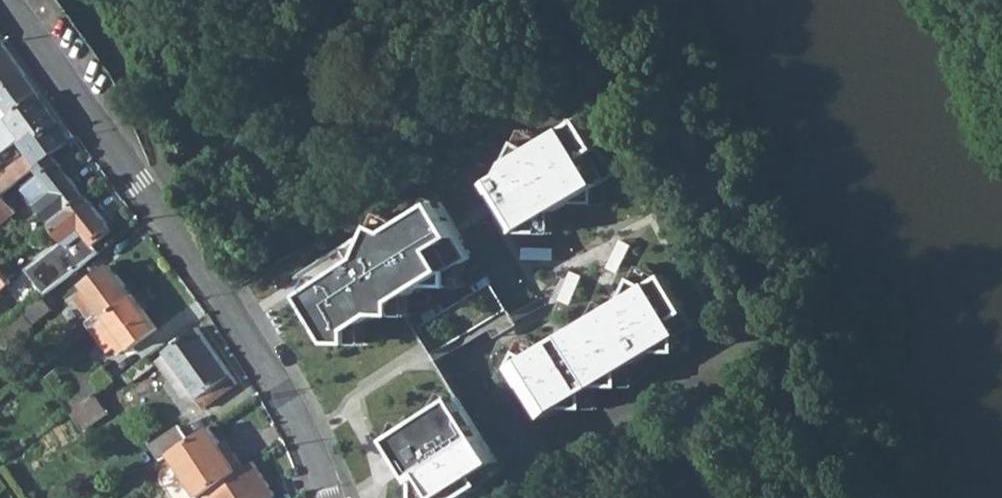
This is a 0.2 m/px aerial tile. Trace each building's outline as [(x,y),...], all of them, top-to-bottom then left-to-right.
[(10,117),(11,115),(39,96),(4,46),(0,49),(0,102),(10,117)] [(40,95),(39,96),(11,115),(10,117),(4,121),(0,124),(0,150),(2,152),(4,155),(17,145),(28,159),(0,181),(0,198),(3,196),(36,169),(53,156),(72,141),(40,95)] [(596,125),(527,163),(525,175),(506,184),(536,234),(617,189),(602,158),(612,152),(596,125)] [(36,169),(54,193),(37,206),(51,224),(86,197),(53,156),(36,169)] [(729,199),(735,209),(746,203),(741,194),(729,199)] [(16,213),(3,196),(0,198),(0,225),(16,213)] [(112,231),(86,197),(51,224),(65,242),(27,271),(46,296),(74,274),(91,261),(100,253),(94,245),(112,231)] [(409,228),(396,263),(334,298),(362,348),(384,349),(385,331),(408,318),(435,319),(436,301),(453,290),(481,292),(482,275),(470,254),(491,241),(472,209),(428,236),(409,228)] [(35,236),(30,228),(0,252),(0,264),(35,236)] [(134,299),(111,267),(86,287),(89,291),(104,312),(92,320),(75,332),(80,339),(92,330),(93,329),(134,299)] [(11,283),(0,269),(0,291),(11,283)] [(681,271),(519,370),(554,427),(700,338),(691,323),(707,313),(681,271)] [(92,320),(104,312),(89,291),(77,299),(92,320)] [(44,297),(0,331),(0,337),(7,346),(54,311),(44,297)] [(131,348),(157,330),(134,299),(93,329),(109,352),(118,346),(126,341),(130,346),(131,348)] [(164,353),(166,355),(196,396),(204,408),(238,383),(199,329),(164,353)] [(118,346),(122,352),(130,346),(126,341),(118,346)] [(196,396),(166,355),(157,362),(186,403),(196,396)] [(155,366),(149,357),(125,374),(128,379),(132,377),(134,381),(155,366)] [(108,368),(63,401),(72,413),(97,395),(117,380),(108,368)] [(109,413),(97,395),(72,413),(85,431),(109,413)] [(417,445),(439,486),(438,497),(480,497),(501,487),(497,479),(520,466),(487,407),(417,445)] [(180,429),(151,447),(161,462),(171,455),(189,443),(180,429)] [(229,458),(209,429),(189,443),(171,455),(199,497),(200,497),(214,489),(244,469),(234,455),(229,458)] [(244,469),(214,489),(220,497),(275,497),(278,496),(255,461),(244,469)]
